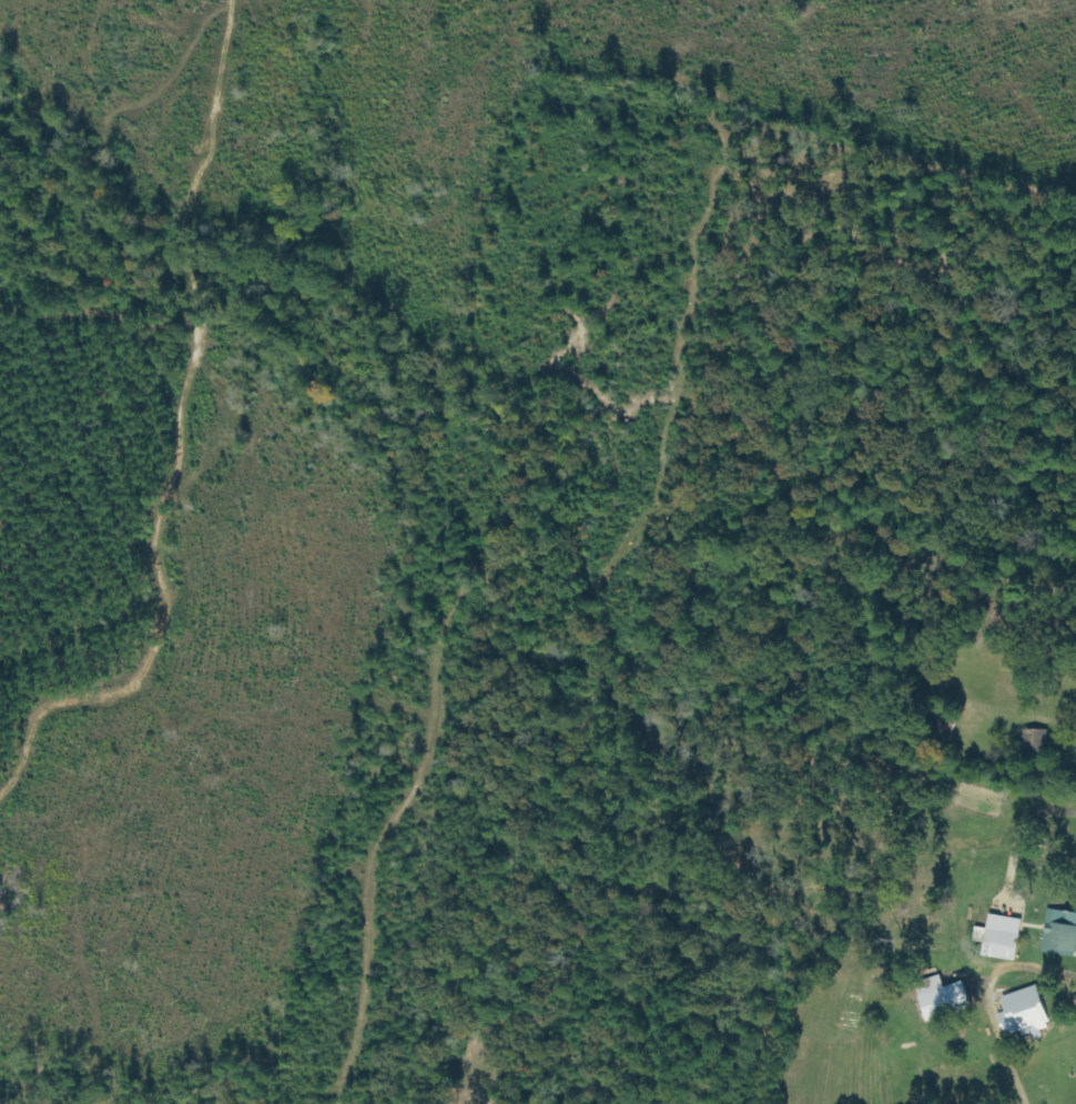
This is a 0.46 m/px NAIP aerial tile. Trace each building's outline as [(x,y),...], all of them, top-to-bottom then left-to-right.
[(1052,910),(1046,953),(1075,957),(1075,913),(1052,910)] [(1022,961),(1027,919),(994,916),(989,957),(1022,961)] [(933,1022),(976,1008),(968,982),(948,988),(944,975),(920,983),(933,1022)] [(1006,998),(1011,1012),(1002,1015),(1006,1028),(1023,1023),(1027,1036),(1034,1034),(1037,1041),(1047,1038),(1045,1031),(1055,1028),(1042,986),(1006,998)]
